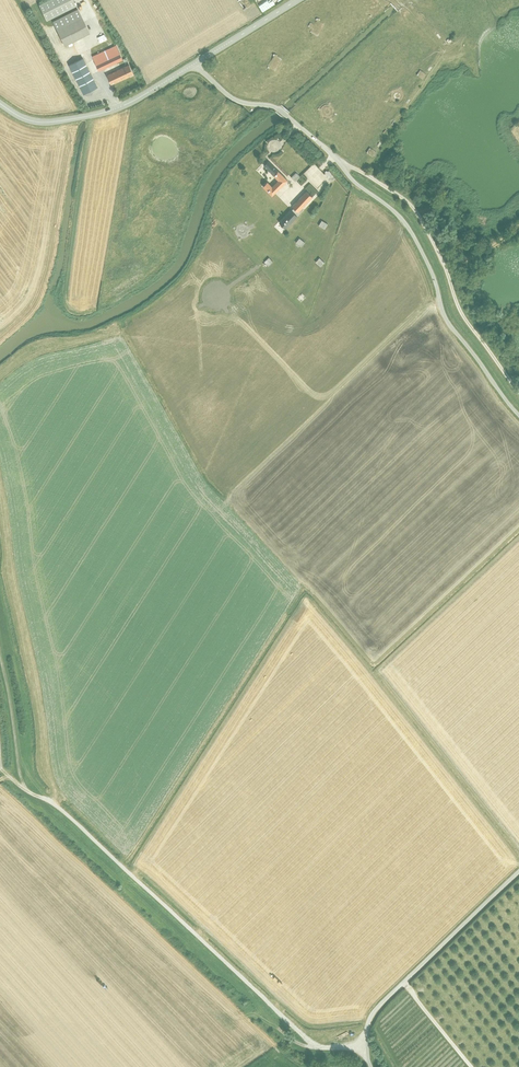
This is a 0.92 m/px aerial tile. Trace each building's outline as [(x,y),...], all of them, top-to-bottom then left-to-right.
[(76,5),(73,0),(47,0),(39,4),(47,20),(76,5)] [(246,7),(244,9),(244,10),(247,8),(247,7),(252,4),(249,0),(242,0),(246,7)] [(266,0),(259,3),(262,10),(269,7),(266,0)] [(78,9),(53,22),(65,46),(90,33),(78,9)] [(316,24),(310,22),(307,27),(312,29),(310,32),(319,36),(325,24),(320,22),(321,19),(317,18),(316,20),(318,20),(316,24)] [(116,45),(92,56),(99,71),(123,59),(116,45)] [(275,53),(266,69),(274,73),(282,59),(277,56),(278,55),(275,53)] [(83,58),(69,65),(84,94),(98,87),(83,58)] [(130,65),(107,75),(112,84),(122,79),(130,76),(133,75),(133,74),(134,74),(130,65)] [(417,74),(423,78),(426,73),(420,69),(417,74)] [(397,105),(400,104),(403,103),(405,101),(406,98),(406,95),(406,92),(404,90),(402,88),(399,87),(396,87),(393,88),(391,89),(389,92),(388,95),(389,97),(390,100),(392,102),(394,104),(397,105)] [(370,147),(367,152),(373,156),(376,151),(370,147)] [(288,180),(269,160),(264,165),(278,180),(273,186),(268,182),(263,186),(272,196),(288,180)] [(326,173),(325,174),(331,181),(336,178),(329,170),(328,171),(328,170),(327,170),(326,170),(325,171),(325,172),(326,173)] [(254,171),(248,176),(254,182),(259,178),(254,171)] [(296,173),(292,177),(296,181),(300,177),(296,173)] [(294,207),(280,222),(286,228),(298,215),(297,215),(303,209),(302,208),(313,197),(307,191),(293,206),(294,207)] [(275,203),(282,198),(279,195),(273,200),(275,203)] [(322,220),(319,225),(325,229),(328,224),(322,220)] [(300,238),(296,242),(302,247),(305,242),(300,238)] [(269,257),(265,262),(269,266),(273,261),(269,257)] [(320,258),(316,262),(321,267),(325,263),(320,258)]
